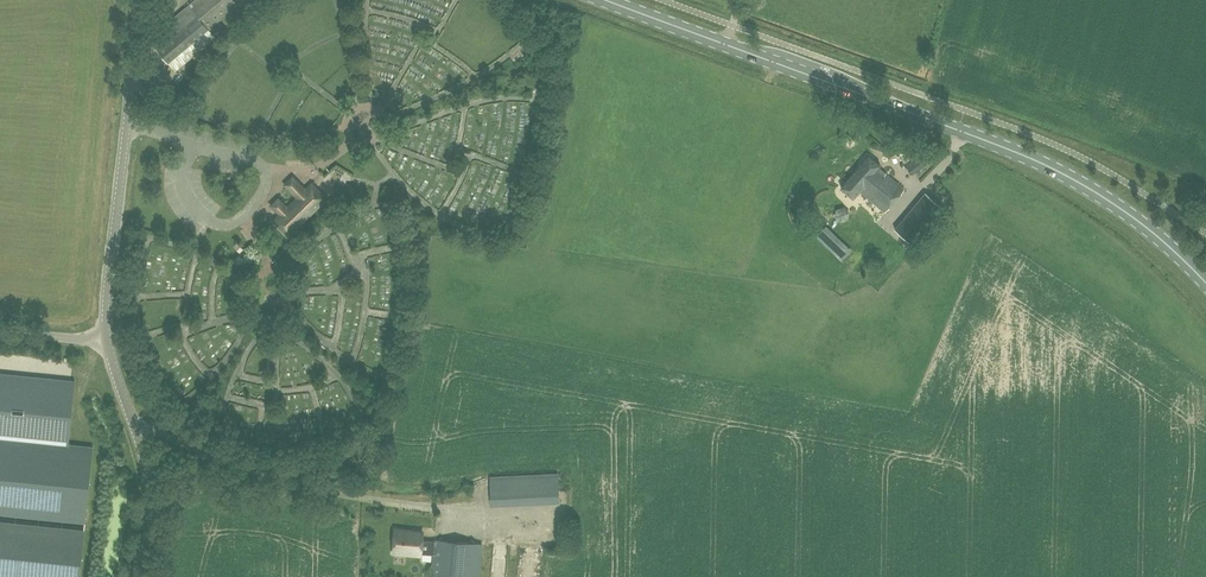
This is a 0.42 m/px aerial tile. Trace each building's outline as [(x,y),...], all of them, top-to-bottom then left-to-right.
[(185,7),(182,0),(176,0),(180,9),(185,7)] [(190,6),(209,29),(243,0),(196,0),(190,6)] [(651,5),(648,16),(671,24),(675,14),(651,5)] [(185,49),(209,29),(190,6),(179,15),(187,24),(159,48),(170,61),(185,49)] [(906,165),(913,174),(931,160),(925,151),(906,165)] [(869,156),(842,188),(853,197),(859,190),(885,212),(904,189),(878,167),(880,165),(869,156)] [(289,236),(326,200),(312,184),(305,191),(293,178),(287,184),(298,196),(286,208),(278,199),(271,205),(280,214),(273,220),(289,236)] [(917,248),(919,245),(946,211),(925,193),(895,230),(917,248)] [(851,250),(846,245),(826,226),(815,237),(839,261),(851,250)] [(0,373),(0,437),(68,444),(75,381),(0,373)] [(93,447),(68,444),(0,437),(0,576),(80,576),(93,447)] [(557,473),(490,476),(491,505),(559,502),(557,473)] [(433,554),(434,541),(422,540),(423,532),(395,529),(393,553),(421,555),(421,553),(433,554)] [(434,541),(433,554),(432,576),(479,576),(482,544),(434,540),(434,541)]
